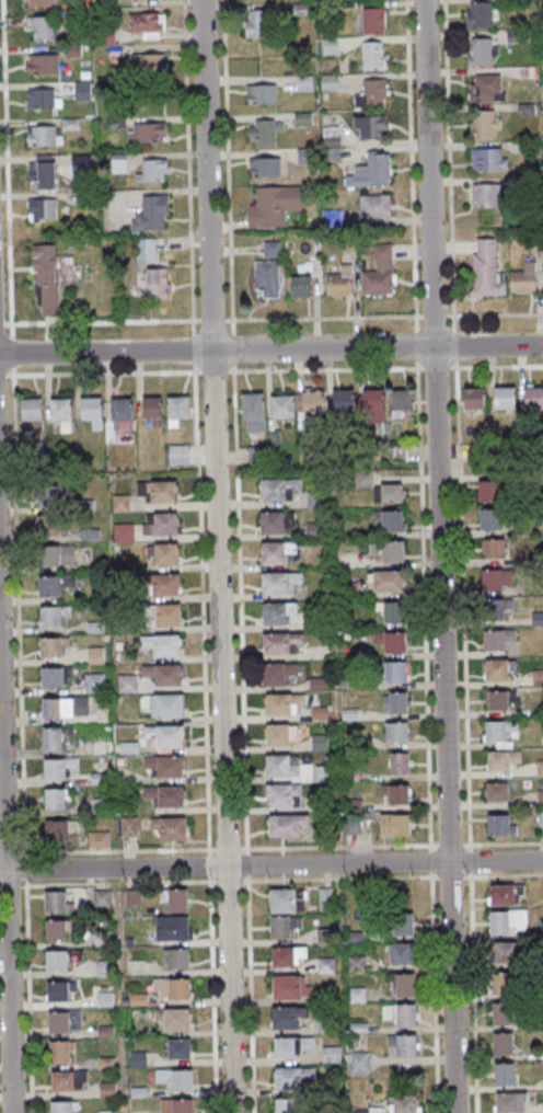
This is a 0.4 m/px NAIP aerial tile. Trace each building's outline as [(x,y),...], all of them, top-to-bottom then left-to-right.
[(467,3),(467,29),(493,29),(493,3),(467,3)] [(385,8),(362,8),(362,32),(385,32),(385,8)] [(246,37),(276,37),(276,10),(246,10),(246,37)] [(166,13),(130,13),(130,33),(142,33),(142,38),(166,38),(166,13)] [(55,16),(28,16),(28,28),(34,28),(34,40),(55,40),(55,16)] [(497,66),(497,39),(469,39),(469,66),(497,66)] [(385,42),(363,42),(363,69),(385,69),(385,42)] [(60,54),(27,54),(27,74),(60,74),(60,54)] [(165,54),(135,54),(135,78),(165,78),(165,54)] [(472,74),(472,101),(505,101),(505,74),(472,74)] [(388,79),(366,79),(366,91),(356,91),(356,106),(388,106),(388,79)] [(91,101),(91,81),(76,81),(76,101),(91,101)] [(277,84),(247,84),(247,104),(277,104),(277,84)] [(27,109),(61,109),(61,88),(27,88),(27,109)] [(499,139),(499,110),(473,110),(473,139),(499,139)] [(387,116),(355,116),(355,138),(387,138),(387,116)] [(250,120),(250,146),(274,146),(274,132),(282,132),(282,120),(250,120)] [(128,123),(128,142),(166,142),(166,123),(128,123)] [(28,146),(62,146),(62,127),(28,127),(28,146)] [(472,149),(472,171),(506,171),(506,149),(472,149)] [(390,153),(367,153),(367,171),(349,171),(349,187),(391,187),(390,153)] [(28,156),(28,189),(55,189),(55,156),(28,156)] [(251,176),(281,176),(281,158),(251,158),(251,176)] [(170,181),(170,160),(143,160),(143,170),(136,170),(136,181),(170,181)] [(501,184),(472,184),(472,207),(501,207),(501,184)] [(248,204),(249,228),(287,227),(287,212),(303,212),(302,186),(258,187),(258,203),(248,204)] [(168,195),(144,195),(144,209),(134,209),(134,230),(168,230),(168,195)] [(391,219),(391,195),(360,195),(360,219),(391,219)] [(57,199),(28,199),(28,221),(57,221),(57,199)] [(156,239),(137,239),(137,262),(156,262),(156,239)] [(474,298),(506,298),(506,274),(497,274),(496,239),(474,239),(474,298)] [(259,260),(259,295),(281,295),(281,242),(264,242),(264,260),(259,260)] [(362,271),(362,295),(394,295),(394,243),(374,243),(374,271),(362,271)] [(34,246),(37,317),(60,316),(57,244),(34,246)] [(537,293),(536,262),(524,262),(524,271),(511,272),(511,293),(537,293)] [(352,296),(352,265),(340,265),(340,275),(327,275),(327,296),(352,296)] [(169,269),(147,269),(147,300),(169,300),(169,269)] [(292,276),(292,297),(311,297),(311,276),(292,276)] [(526,386),(526,409),(542,409),(542,386),(526,386)] [(516,387),(495,387),(495,410),(516,410),(516,387)] [(465,411),(486,411),(486,388),(465,388),(465,411)] [(363,414),(385,414),(385,389),(363,389),(363,414)] [(355,390),(334,390),(334,414),(355,414),(355,390)] [(412,411),(412,390),(392,390),(392,417),(402,417),(402,411),(412,411)] [(324,392),(299,392),(299,428),(313,428),(313,415),(324,415),(324,392)] [(265,435),(265,393),(244,393),(244,435),(265,435)] [(296,396),(272,396),(272,418),(296,418),(296,396)] [(143,419),(151,419),(151,427),(162,427),(162,397),(143,397),(143,419)] [(189,397),(169,397),(169,427),(180,427),(180,419),(189,419),(189,397)] [(34,422),(33,432),(41,432),(42,400),(23,399),(22,421),(34,422)] [(80,422),(102,422),(102,399),(80,399),(80,422)] [(132,399),(111,399),(111,429),(132,429),(132,399)] [(51,400),(51,424),(59,424),(59,435),(72,435),(72,400),(51,400)] [(189,445),(169,445),(169,464),(189,464),(189,445)] [(65,467),(41,466),(39,507),(63,508),(65,467)] [(302,479),(261,479),(261,500),(302,500),(302,479)] [(178,502),(178,482),(138,482),(138,502),(178,502)] [(500,482),(479,482),(479,503),(500,503),(500,482)] [(403,484),(375,484),(375,502),(403,502),(403,484)] [(323,507),(323,492),(308,492),(308,508),(323,507)] [(403,531),(403,510),(374,510),(374,520),(383,520),(383,531),(403,531)] [(480,531),(501,531),(501,510),(480,510),(480,531)] [(294,534),(295,511),(262,511),(261,533),(294,534)] [(179,513),(155,513),(155,523),(145,523),(145,535),(179,535),(179,513)] [(63,516),(37,516),(37,537),(63,537),(63,516)] [(134,542),(134,524),(116,524),(116,542),(134,542)] [(505,540),(484,540),(484,559),(505,559),(505,540)] [(404,541),(371,541),(371,551),(383,551),(383,562),(404,562),(404,541)] [(288,554),(298,554),(298,542),(262,542),(262,564),(288,564),(288,554)] [(180,566),(180,543),(150,543),(150,566),(180,566)] [(75,547),(40,547),(40,567),(75,567),(75,547)] [(512,589),(512,570),(483,570),(483,589),(512,589)] [(302,584),(302,572),(263,572),(263,593),(293,593),(293,584),(302,584)] [(403,572),(372,572),(372,593),(403,593),(403,572)] [(180,575),(154,575),(154,595),(180,595),(180,575)] [(39,596),(62,596),(62,576),(39,576),(39,596)] [(76,577),(65,576),(64,584),(75,585),(76,577)] [(506,600),(485,600),(485,620),(506,620),(506,600)] [(297,603),(263,603),(263,625),(287,625),(287,614),(297,614),(297,603)] [(405,604),(383,604),(383,623),(405,623),(405,604)] [(181,627),(181,605),(149,605),(149,627),(181,627)] [(40,627),(62,627),(62,615),(70,615),(70,606),(40,606),(40,627)] [(484,652),(506,652),(506,631),(484,631),(484,652)] [(264,655),(293,655),(293,645),(304,645),(304,633),(264,633),(264,655)] [(407,653),(407,633),(375,633),(375,646),(384,646),(384,653),(407,653)] [(181,657),(181,636),(143,636),(143,657),(181,657)] [(65,637),(40,637),(40,657),(65,657),(65,637)] [(89,663),(103,663),(103,648),(89,648),(89,663)] [(486,661),(486,681),(511,681),(511,661),(486,661)] [(286,686),(286,663),(263,663),(263,686),(286,686)] [(407,683),(407,663),(385,663),(385,683),(407,683)] [(182,685),(182,666),(141,666),(141,685),(182,685)] [(40,687),(65,687),(65,676),(72,676),(72,667),(40,667),(40,687)] [(542,685),(542,672),(534,672),(534,685),(542,685)] [(87,675),(87,688),(105,688),(105,675),(87,675)] [(119,693),(136,693),(136,676),(119,676),(119,693)] [(510,710),(510,691),(486,691),(487,710),(510,710)] [(384,714),(408,714),(408,692),(384,692),(384,714)] [(184,718),(184,695),(152,695),(152,718),(184,718)] [(266,716),(295,716),(295,705),(305,705),(305,695),(266,695),(266,716)] [(89,718),(89,698),(42,698),(42,718),(89,718)] [(486,721),(486,744),(509,744),(509,740),(518,740),(518,721),(486,721)] [(409,723),(386,723),(386,742),(409,742),(409,723)] [(267,725),(267,747),(297,747),(297,725),(267,725)] [(184,748),(184,726),(143,726),(143,738),(155,738),(155,748),(184,748)] [(43,750),(63,750),(63,738),(73,738),(73,727),(43,727),(43,750)] [(521,751),(487,751),(487,771),(511,771),(511,761),(521,761),(521,751)] [(409,752),(391,752),(391,775),(409,775),(409,752)] [(298,778),(298,755),(267,755),(267,778),(298,778)] [(185,777),(185,756),(145,756),(145,777),(185,777)] [(68,779),(68,770),(79,770),(79,759),(44,759),(44,779),(68,779)] [(509,782),(487,782),(487,801),(509,801),(509,782)] [(267,785),(267,809),(302,809),(302,785),(267,785)] [(410,805),(410,785),(386,785),(386,805),(410,805)] [(186,786),(143,786),(143,798),(154,798),(154,807),(186,807),(186,786)] [(71,789),(46,789),(46,809),(71,809),(71,789)] [(412,814),(381,814),(381,837),(412,837),(412,814)] [(488,836),(515,836),(515,814),(488,814),(488,836)] [(138,817),(121,817),(121,836),(138,836),(138,817)] [(309,817),(269,817),(269,838),(302,838),(302,829),(309,829),(309,817)] [(161,840),(187,840),(187,818),(151,818),(151,829),(161,829),(161,840)] [(70,843),(70,833),(78,833),(78,821),(47,821),(47,843),(70,843)] [(110,848),(110,832),(89,832),(89,848),(110,848)] [(525,884),(490,884),(490,905),(517,905),(517,895),(525,895),(525,884)] [(320,909),(334,909),(333,887),(319,887),(320,909)] [(271,912),(302,912),(302,888),(271,888),(271,912)] [(188,912),(188,889),(165,889),(165,912),(188,912)] [(67,903),(67,891),(44,891),(44,912),(68,912),(68,909),(74,909),(74,903),(67,903)] [(95,905),(110,905),(110,891),(95,891),(95,905)] [(414,911),(391,910),(391,935),(413,935),(414,911)] [(527,911),(490,911),(490,934),(527,934),(527,911)] [(156,940),(189,940),(189,916),(156,916),(156,940)] [(302,928),(301,916),(270,917),(271,939),(292,939),(292,928),(302,928)] [(47,940),(67,940),(67,920),(47,920),(47,940)] [(414,963),(414,943),(390,943),(390,963),(414,963)] [(522,943),(494,943),(494,971),(522,972),(522,943)] [(273,947),(273,967),(299,967),(299,958),(308,958),(308,947),(273,947)] [(189,969),(189,949),(166,949),(166,969),(189,969)] [(68,971),(68,950),(46,950),(46,971),(68,971)] [(318,973),(335,973),(335,958),(318,958),(318,973)] [(365,971),(365,958),(350,958),(350,971),(365,971)] [(113,961),(99,961),(99,977),(113,977),(113,961)] [(416,996),(416,973),(394,973),(394,996),(416,996)] [(273,976),(273,999),(310,1000),(310,976),(273,976)] [(493,977),(493,995),(514,995),(515,978),(493,977)] [(191,979),(154,979),(154,1000),(191,1000),(191,979)] [(48,1002),(70,1002),(70,991),(77,991),(77,981),(48,981),(48,1002)] [(365,1002),(365,989),(352,989),(352,1002),(365,1002)] [(515,1025),(515,1002),(493,1002),(493,1025),(515,1025)] [(417,1027),(417,1004),(393,1004),(393,1027),(417,1027)] [(273,1029),(296,1029),(296,1018),(307,1018),(307,1007),(273,1007),(273,1029)] [(191,1031),(191,1009),(156,1009),(156,1021),(164,1021),(164,1031),(191,1031)] [(82,1011),(48,1011),(48,1033),(82,1033),(82,1011)] [(321,1033),(333,1033),(333,1023),(321,1023),(321,1033)] [(519,1033),(494,1033),(494,1055),(519,1055),(519,1033)] [(417,1057),(417,1035),(389,1035),(389,1046),(397,1046),(397,1057),(417,1057)] [(275,1037),(275,1057),(303,1057),(303,1047),(312,1047),(312,1037),(275,1037)] [(191,1059),(191,1039),(166,1039),(166,1059),(191,1059)] [(72,1063),(72,1040),(50,1040),(50,1063),(72,1063)] [(341,1063),(341,1047),(322,1047),(322,1063),(341,1063)] [(369,1074),(369,1053),(348,1053),(348,1074),(369,1074)] [(495,1086),(516,1086),(516,1063),(495,1063),(495,1086)] [(275,1090),(304,1090),(304,1078),(315,1078),(315,1067),(275,1067),(275,1090)] [(193,1089),(193,1069),(158,1069),(158,1080),(169,1080),(169,1089),(193,1089)] [(87,1071),(51,1071),(51,1091),(76,1091),(76,1081),(87,1081),(87,1071)] [(497,1093),(497,1112),(528,1112),(528,1093),(497,1093)] [(390,1096),(390,1112),(418,1112),(418,1096),(390,1096)] [(300,1098),(276,1098),(276,1112),(300,1112),(300,1098)] [(194,1099),(161,1099),(161,1112),(194,1112),(194,1099)] [(78,1101),(49,1101),(49,1112),(78,1112),(78,1101)]
